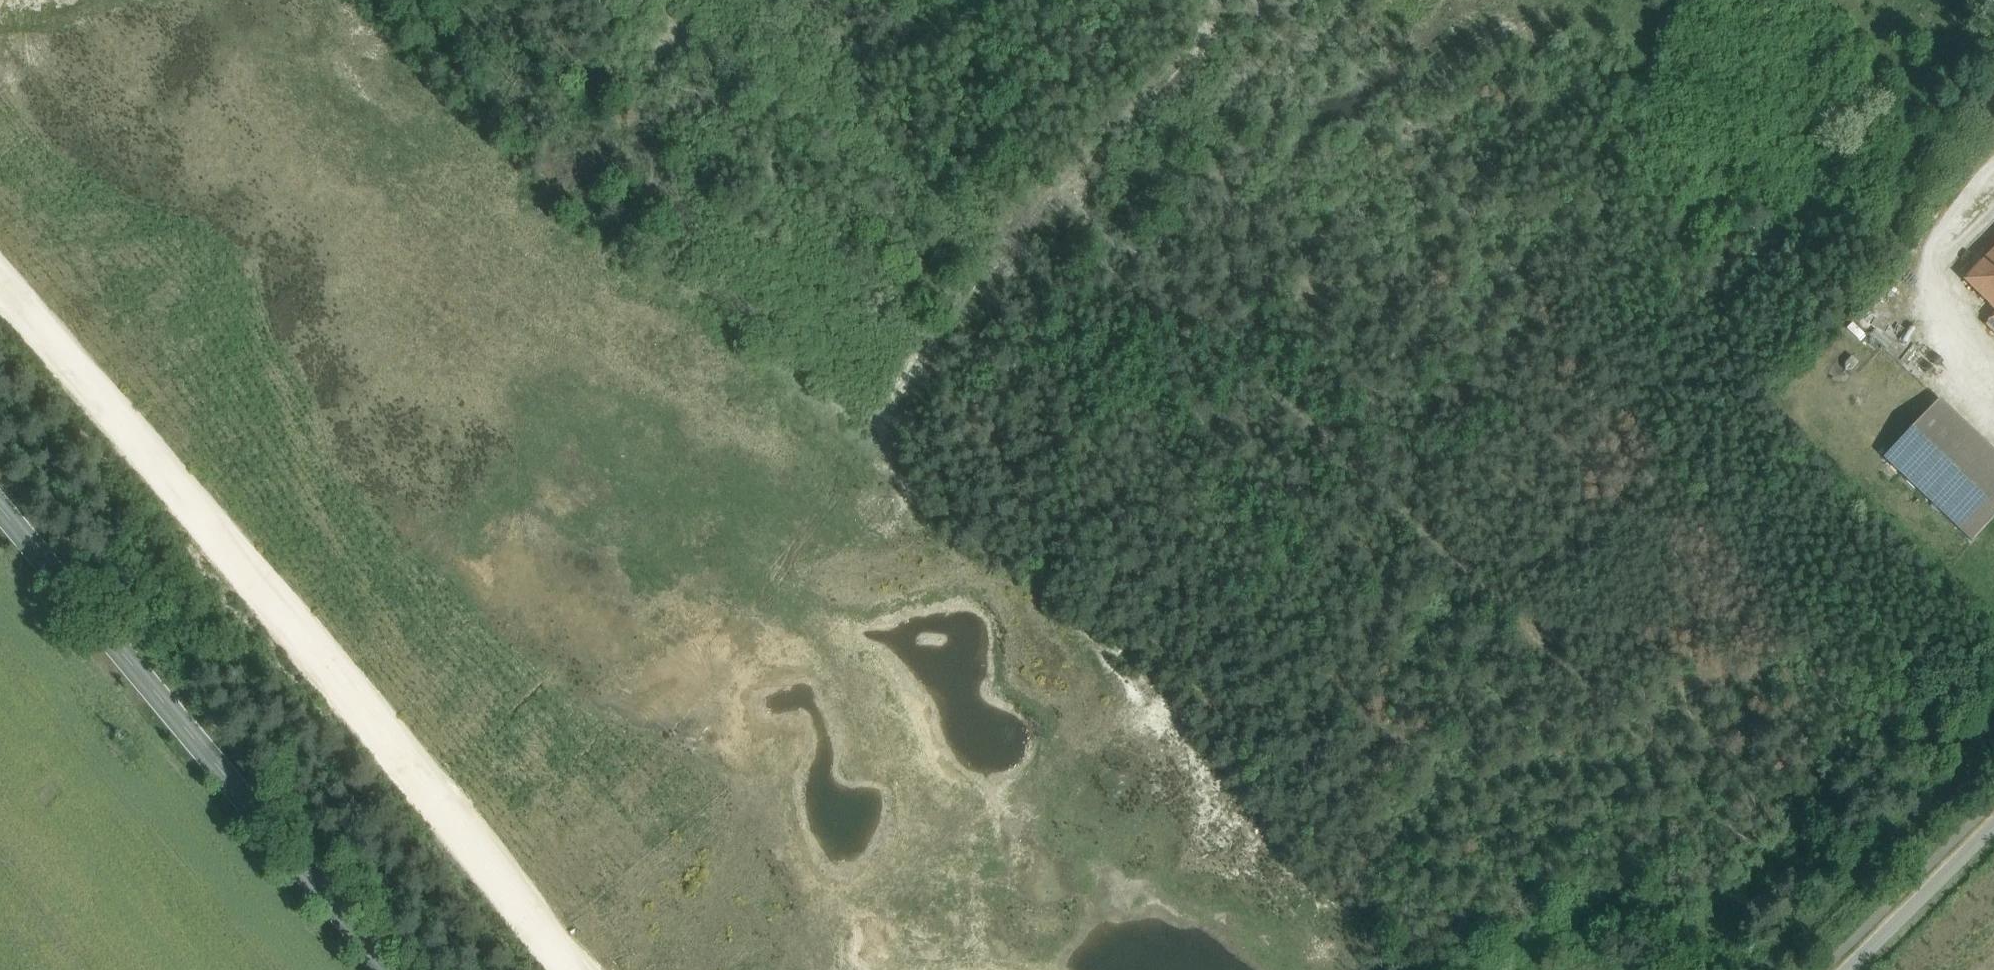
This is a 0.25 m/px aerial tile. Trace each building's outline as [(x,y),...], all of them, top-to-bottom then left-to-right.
[(1964,287),(1993,316),(1993,256),(1964,287)] [(1989,327),(1985,331),(1993,339),(1993,321),(1989,327)] [(1935,407),(1880,464),(1967,547),(1993,520),(1993,463),(1935,407)]
